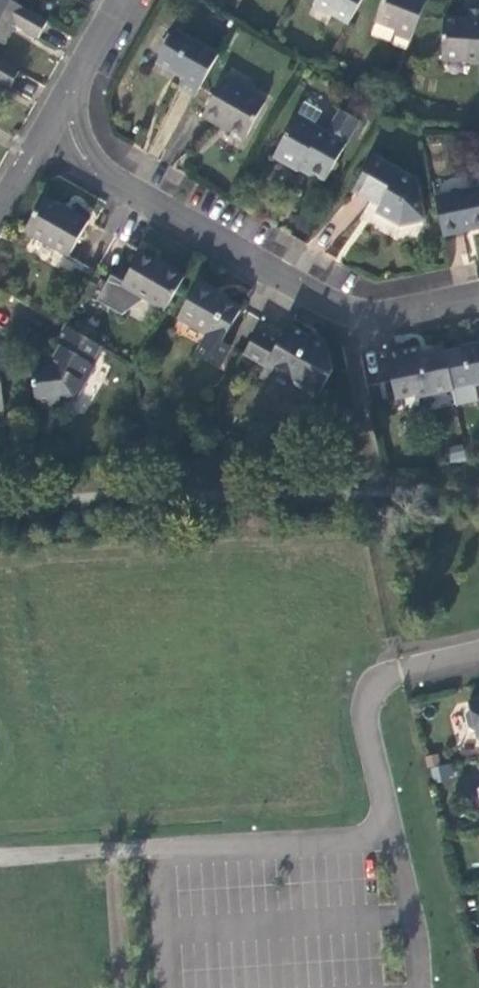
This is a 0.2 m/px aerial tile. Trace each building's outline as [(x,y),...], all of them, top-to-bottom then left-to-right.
[(47,23),(7,0),(0,0),(0,44),(4,46),(10,35),(15,26),(38,40),(47,23)] [(349,25),(362,0),(318,0),(314,6),(349,25)] [(411,41),(427,0),(385,0),(377,23),(397,31),(395,35),(411,41)] [(478,60),(478,11),(470,11),(470,21),(458,20),(446,20),(445,59),(478,60)] [(179,87),(196,97),(219,56),(175,32),(158,63),(184,78),(179,87)] [(19,73),(0,62),(0,84),(10,89),(19,73)] [(266,105),(223,82),(203,118),(218,127),(219,124),(230,130),(247,139),(266,105)] [(326,184),(359,125),(341,114),(329,136),(316,129),(324,115),(306,106),(275,159),(300,173),(302,170),(326,184)] [(376,157),(357,191),(382,206),(378,213),(400,224),(426,219),(418,180),(376,157)] [(436,199),(444,237),(468,232),(478,230),(478,190),(436,199)] [(70,257),(89,222),(74,213),(72,216),(45,201),(27,233),(33,237),(25,252),(70,278),(79,262),(70,257)] [(145,302),(165,314),(184,280),(158,265),(141,255),(124,285),(120,292),(108,285),(97,303),(122,318),(145,302)] [(120,292),(124,285),(112,278),(108,285),(120,292)] [(222,345),(240,312),(221,301),(213,297),(216,293),(199,284),(178,321),(208,338),(196,359),(219,371),(231,349),(222,345)] [(311,328),(295,319),(285,335),(264,323),(249,349),(276,365),(279,360),(296,370),(298,378),(322,391),(336,366),(332,341),(311,328)] [(92,365),(102,349),(65,328),(55,346),(60,349),(53,361),(48,370),(33,372),(36,411),(63,408),(63,404),(76,402),(96,367),(92,365)] [(478,390),(478,348),(465,351),(465,352),(446,356),(450,375),(473,370),(477,390),(478,390)] [(417,399),(453,391),(450,375),(446,356),(445,354),(422,359),(420,349),(405,352),(387,356),(397,401),(416,397),(417,399)] [(470,701),(471,707),(467,714),(470,727),(477,732),(478,738),(478,699),(470,701)]
